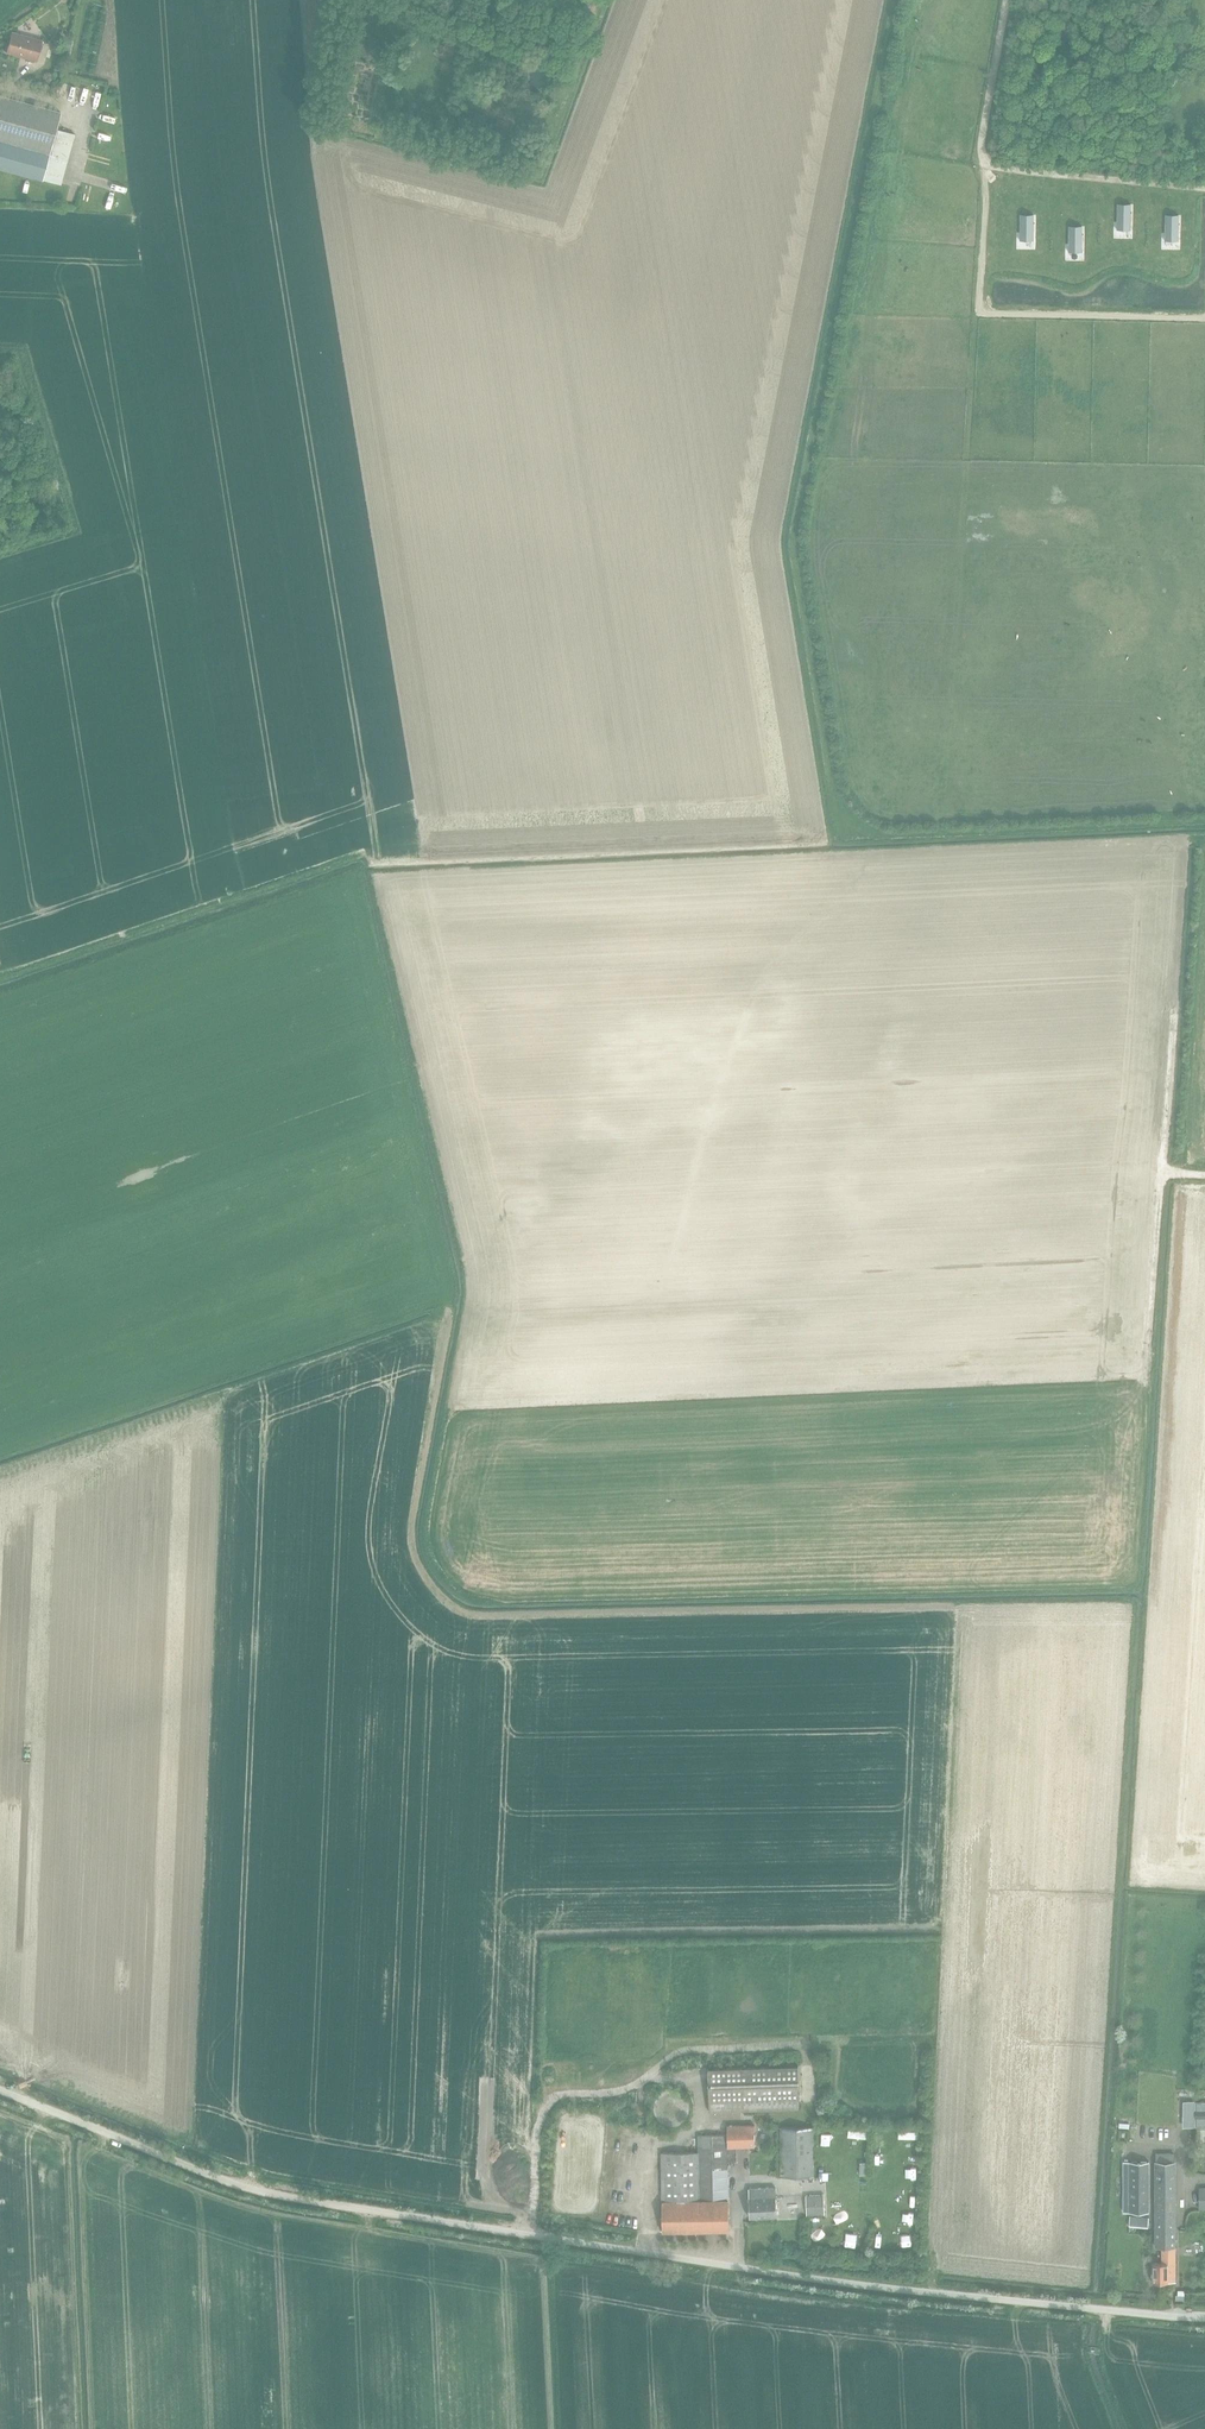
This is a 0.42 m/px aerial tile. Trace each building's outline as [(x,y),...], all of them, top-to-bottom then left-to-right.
[(6,53),(36,61),(42,40),(12,32),(6,53)] [(7,169),(61,184),(74,133),(56,128),(61,111),(0,95),(0,167),(7,169)] [(708,2068),(708,2111),(799,2109),(797,2066),(708,2068)] [(728,2230),(727,2161),(736,2161),(735,2146),(754,2146),(753,2125),(726,2125),(726,2134),(696,2135),(697,2152),(660,2152),(662,2231),(728,2230)] [(780,2177),(813,2177),(813,2127),(779,2127),(780,2177)] [(1148,2161),(1129,2161),(1129,2211),(1148,2211),(1148,2161)] [(1162,2263),(1152,2263),(1152,2282),(1168,2282),(1168,2281),(1175,2281),(1175,2246),(1175,2244),(1175,2161),(1174,2161),(1162,2161),(1155,2161),(1155,2246),(1162,2247),(1162,2263)] [(749,2217),(777,2217),(776,2188),(751,2189),(751,2197),(749,2197),(749,2217)] [(805,2195),(806,2214),(824,2214),(823,2195),(805,2195)] [(1130,2215),(1129,2225),(1148,2227),(1149,2217),(1130,2215)]
